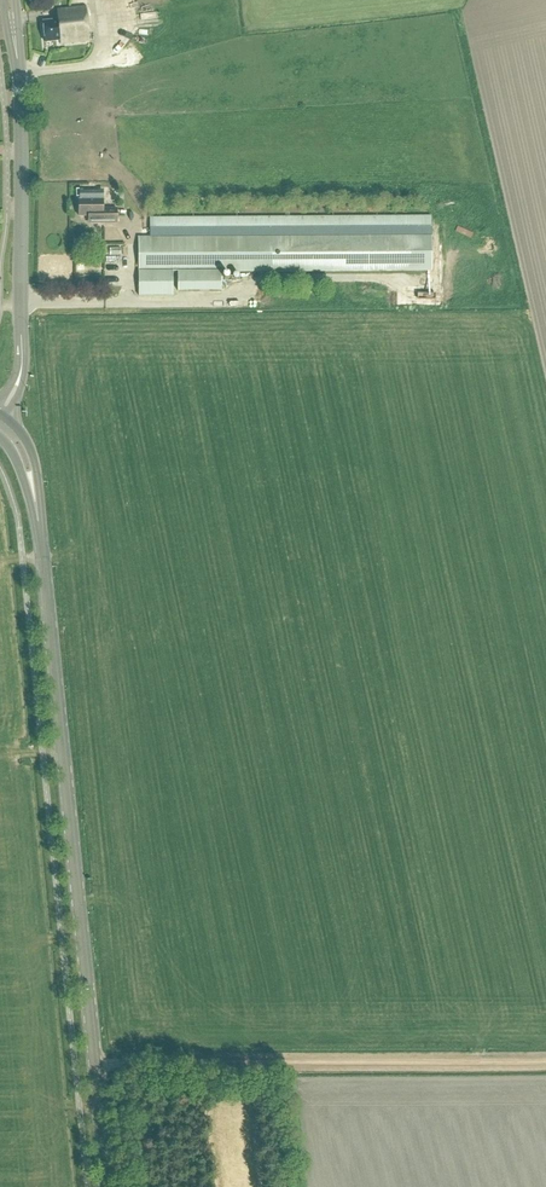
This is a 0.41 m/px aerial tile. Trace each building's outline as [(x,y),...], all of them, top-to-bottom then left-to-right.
[(131,0),(112,0),(112,14),(132,14),(131,0)] [(89,43),(86,9),(75,10),(58,11),(59,22),(44,23),(45,44),(61,42),(61,46),(89,43)] [(112,17),(113,24),(133,23),(132,16),(112,17)] [(117,224),(117,210),(103,210),(103,192),(87,192),(87,200),(70,201),(70,217),(89,217),(89,224),(117,224)] [(430,271),(430,224),(148,226),(144,226),(144,236),(138,237),(138,296),(172,296),(171,271),(177,270),(177,291),(220,291),(220,272),(430,271)]
